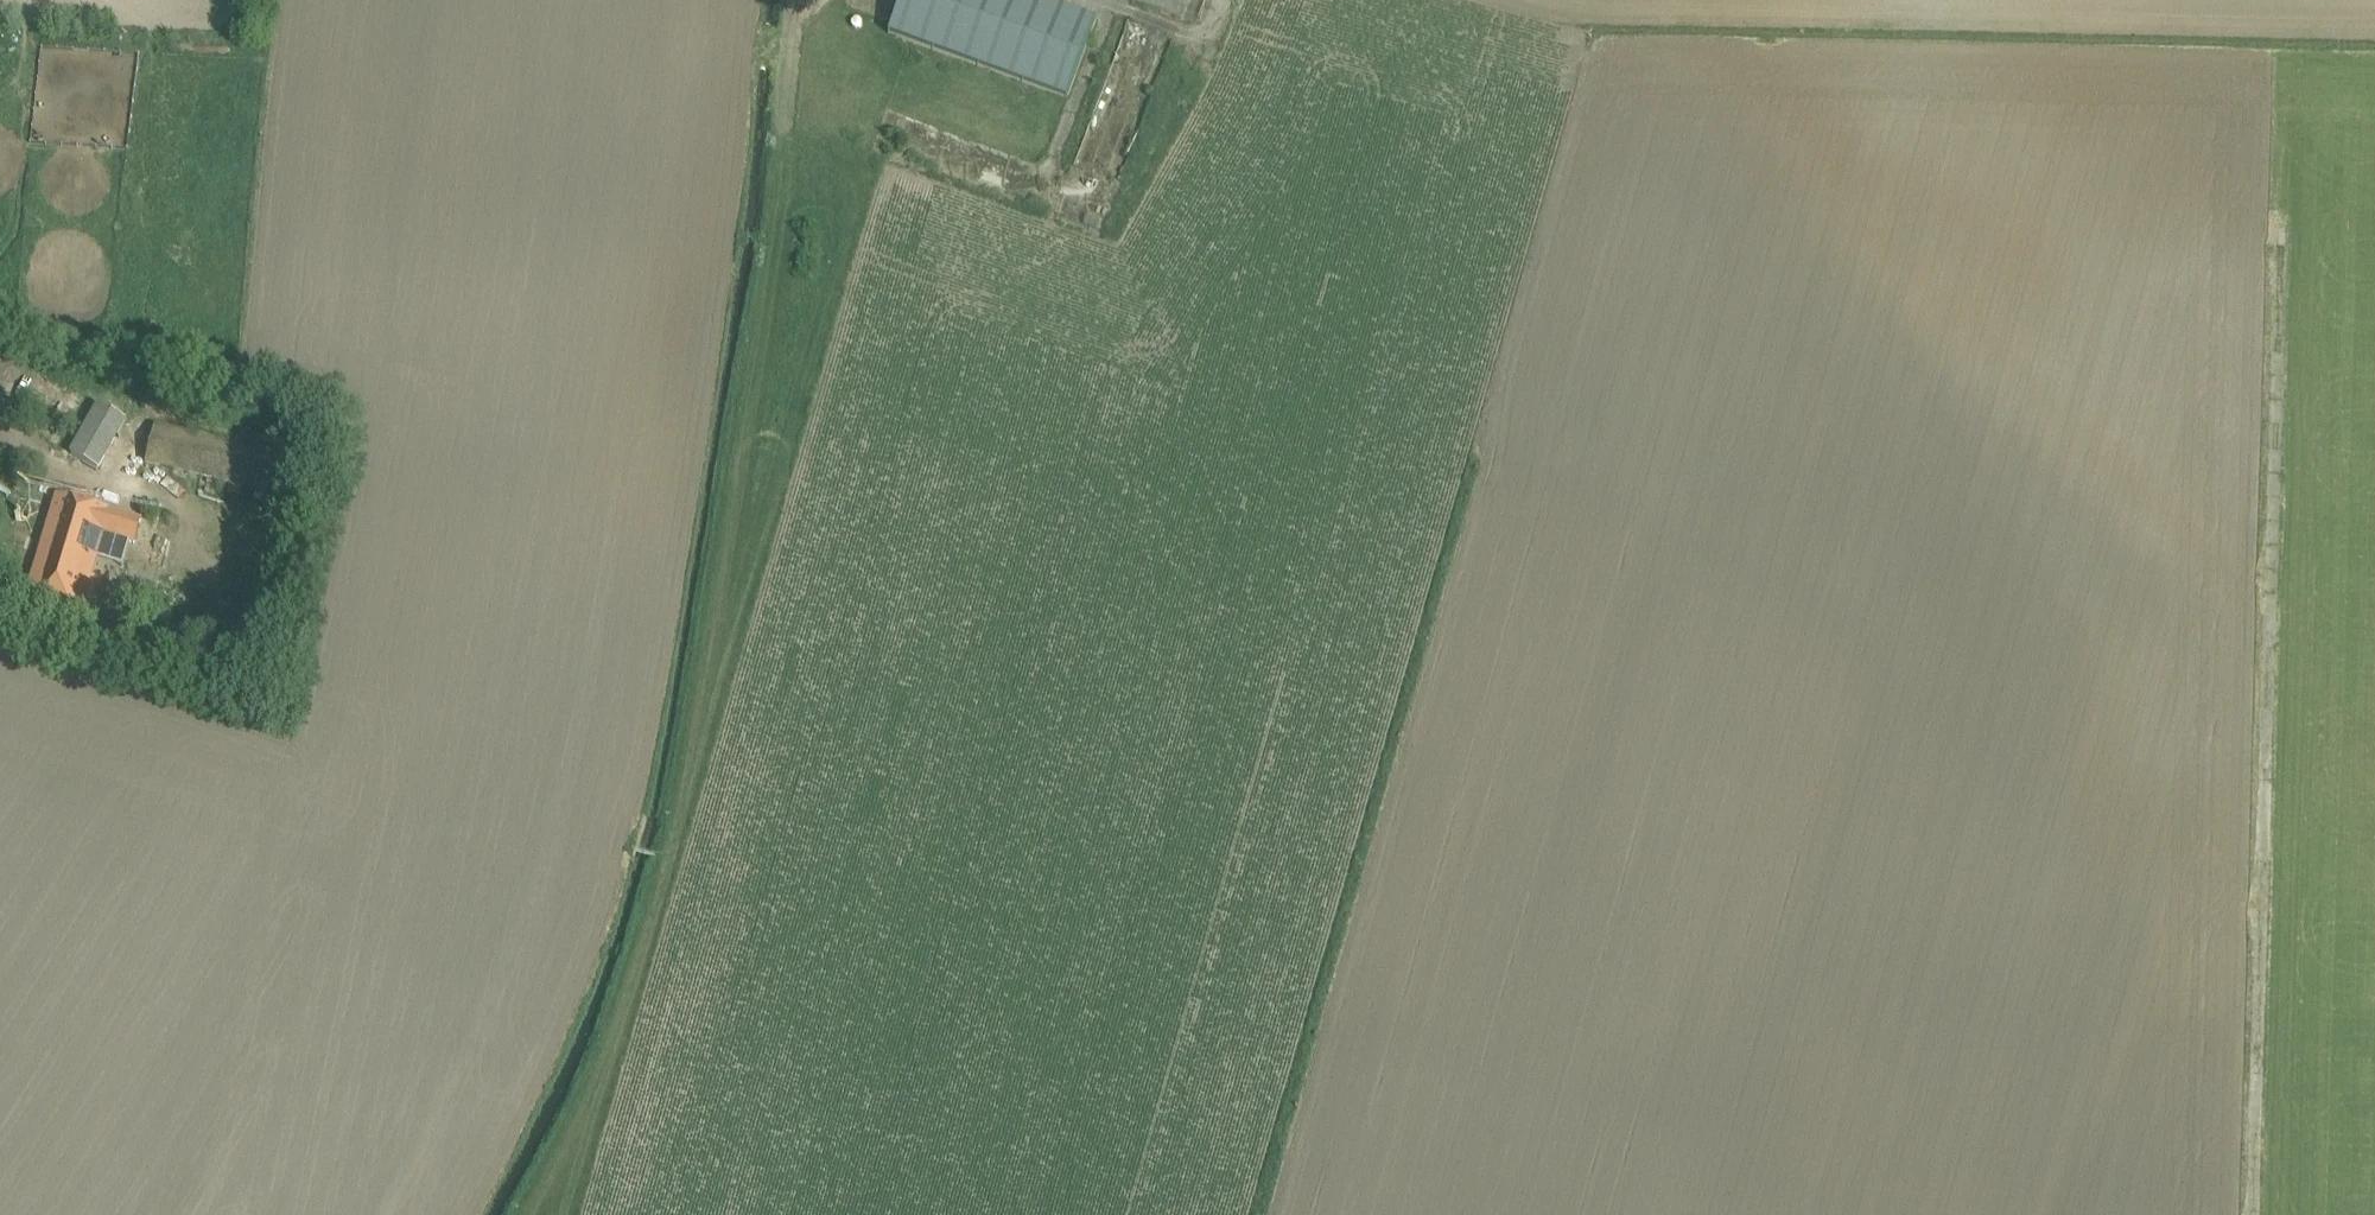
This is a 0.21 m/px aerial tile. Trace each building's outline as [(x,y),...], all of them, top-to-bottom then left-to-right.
[(1044,0),(902,0),(890,33),(1069,99),(1098,19),(1044,0)] [(72,454),(98,469),(126,420),(121,417),(131,399),(109,387),(72,454)] [(147,464),(297,500),(307,460),(156,424),(147,464)] [(141,522),(82,504),(60,497),(32,589),(90,607),(99,579),(92,577),(104,536),(135,545),(141,522)]
